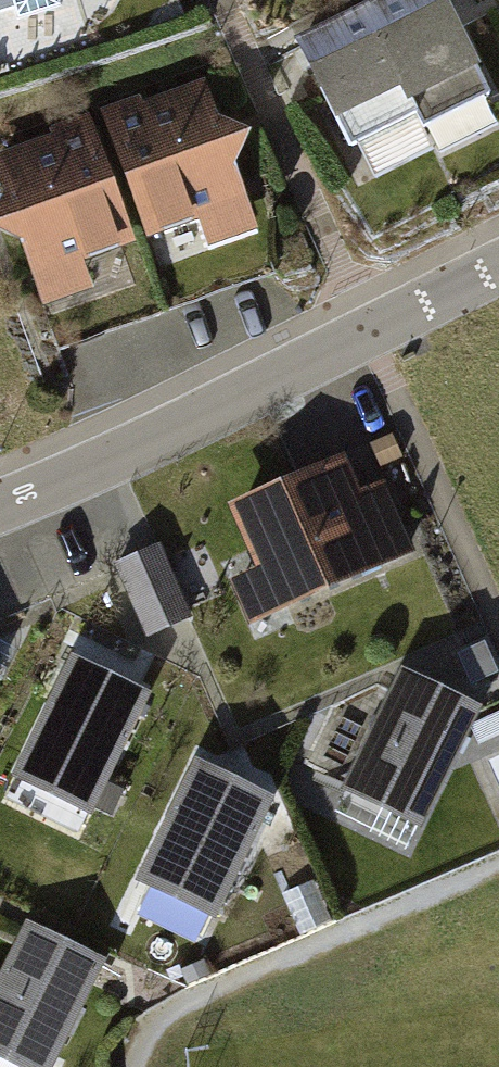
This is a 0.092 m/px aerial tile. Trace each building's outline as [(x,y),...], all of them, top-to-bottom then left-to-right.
[(14,5),(62,4),(85,13),(93,0),(4,0),(14,5)] [(442,0),(423,0),(309,57),(340,119),(392,93),(401,112),(479,73),(442,0)] [(0,153),(0,222),(36,315),(97,292),(84,257),(192,216),(205,249),(268,225),(210,73),(0,153)] [(392,434),(370,444),(380,467),(402,457),(392,434)] [(343,454),(228,505),(256,569),(229,581),(248,626),(416,552),(384,481),(360,492),(343,454)] [(113,564),(145,637),(192,616),(160,544),(113,564)] [(484,642),(457,654),(471,685),(498,673),(484,642)] [(150,693),(69,654),(9,779),(91,818),(95,810),(111,818),(124,791),(107,782),(150,693)] [(482,707),(401,667),(340,792),(420,831),(482,707)] [(274,798),(194,759),(133,883),(214,922),(274,798)] [(25,920),(0,971),(0,1062),(9,1066),(53,1066),(106,960),(25,920)]
